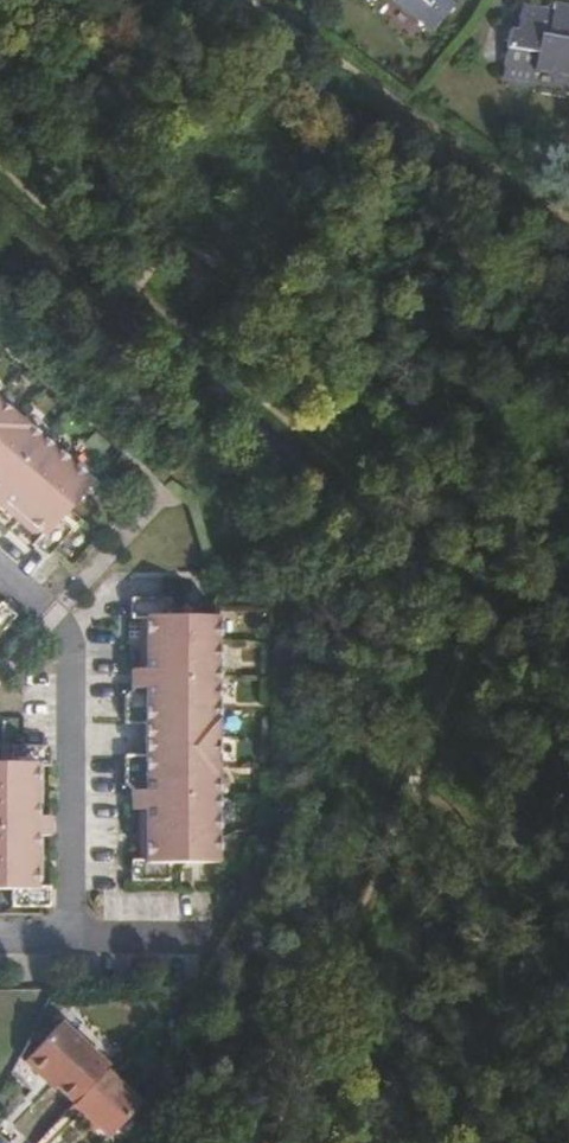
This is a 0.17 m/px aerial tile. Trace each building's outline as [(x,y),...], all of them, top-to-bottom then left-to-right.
[(400,2),(418,18),(434,0),(402,0),(400,2)] [(506,60),(535,65),(535,70),(568,76),(568,6),(564,6),(562,17),(553,15),(554,11),(521,6),(517,31),(511,29),(506,60)] [(36,540),(32,545),(48,558),(73,530),(59,519),(91,482),(0,403),(0,505),(3,502),(40,535),(36,540)] [(36,540),(40,535),(3,502),(0,505),(0,507),(36,540)] [(144,669),(138,669),(131,669),(131,690),(125,696),(125,724),(145,724),(144,755),(125,755),(124,783),(131,789),(131,810),(138,811),(145,811),(144,860),(138,860),(131,861),(131,881),(170,881),(170,864),(219,864),(219,616),(169,616),(169,599),(131,598),(132,619),(138,619),(144,619),(144,669)] [(17,616),(0,602),(0,634),(17,616)] [(38,766),(50,766),(50,746),(12,746),(12,763),(0,763),(0,890),(13,890),(13,909),(50,907),(49,887),(37,887),(31,887),(32,837),(37,836),(49,837),(49,816),(37,817),(31,817),(32,766),(38,766)] [(105,1070),(109,1066),(61,1022),(23,1062),(53,1089),(55,1087),(74,1104),(105,1070)] [(140,1103),(105,1070),(74,1104),(72,1105),(108,1139),(140,1103)]
